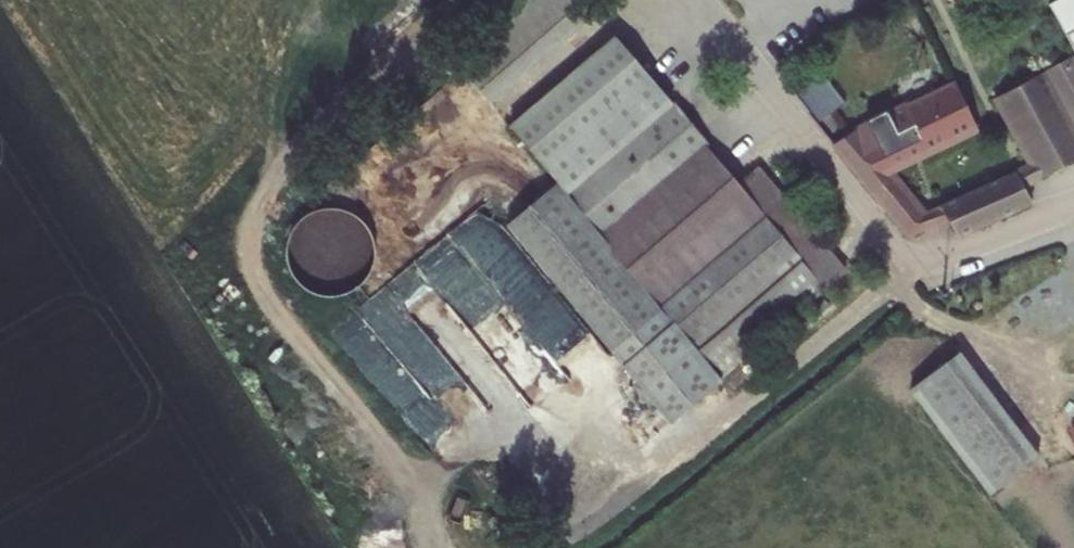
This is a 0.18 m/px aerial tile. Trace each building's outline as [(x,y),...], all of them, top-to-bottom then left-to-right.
[(552,125),(577,156),(697,84),(659,38),(552,125)] [(818,73),(797,46),(766,60),(796,91),(818,73)] [(1003,94),(1056,73),(1073,117),(1073,61),(1003,94)] [(1031,199),(1024,183),(1073,165),(1073,117),(1056,73),(1003,94),(1029,160),(938,199),(945,211),(955,228),(1031,199)] [(905,228),(926,219),(918,207),(885,161),(978,124),(953,81),(904,101),(902,97),(827,136),(905,228)] [(697,84),(577,156),(600,184),(708,95),(697,84)] [(856,273),(708,95),(600,184),(576,203),(622,259),(663,309),(724,381),(856,273)] [(622,259),(576,203),(560,185),(511,228),(613,349),(663,309),(622,259)] [(926,219),(945,211),(938,199),(918,207),(926,219)] [(1059,260),(1070,281),(1073,279),(1073,262),(1068,254),(1059,260)] [(420,259),(367,306),(459,406),(477,388),(506,363),(420,259)] [(513,273),(498,284),(532,330),(565,306),(539,271),(521,284),(513,273)] [(919,387),(994,494),(1044,459),(968,352),(919,387)]
